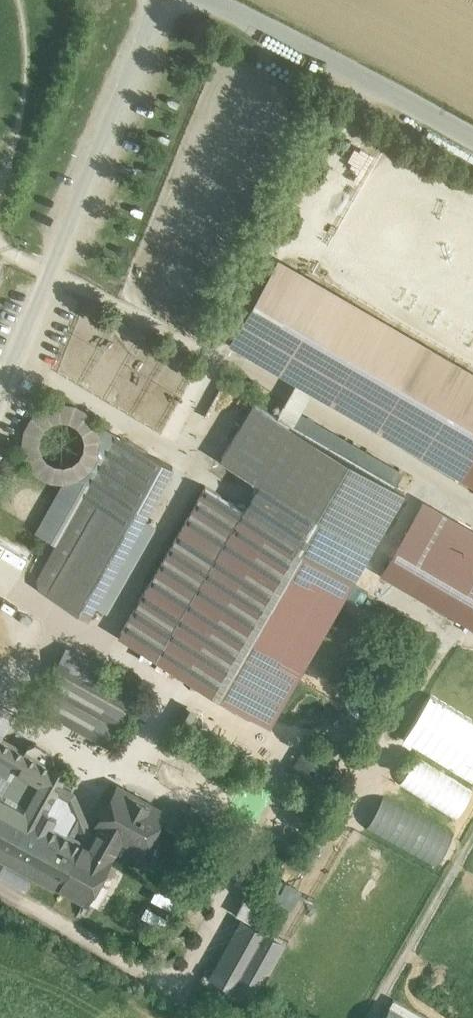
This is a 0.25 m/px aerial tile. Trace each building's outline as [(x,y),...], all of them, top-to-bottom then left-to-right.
[(279,262),(235,339),(460,470),(472,448),(472,375),(279,262)] [(244,388),(237,400),(250,408),(257,395),(244,388)] [(405,490),(254,402),(222,458),(260,481),(244,508),(356,573),(405,490)] [(120,436),(86,497),(138,527),(173,466),(120,436)] [(244,508),(205,486),(120,632),(227,693),(222,702),(236,710),(241,702),(271,719),(356,573),(244,508)] [(138,527),(86,497),(40,579),(41,586),(90,613),(138,527)] [(410,556),(435,512),(412,498),(387,543),(410,556)] [(440,547),(459,557),(472,532),(472,525),(457,516),(440,547)] [(372,567),(360,590),(385,604),(397,581),(372,567)] [(35,702),(43,707),(63,673),(110,700),(91,734),(106,742),(136,687),(67,648),(35,702)] [(110,700),(63,673),(43,707),(91,734),(110,700)] [(404,738),(472,776),(472,717),(429,692),(404,738)] [(0,737),(1,737),(16,712),(0,703),(0,737)] [(17,863),(53,800),(67,775),(52,765),(54,761),(52,751),(37,743),(27,745),(24,750),(1,737),(0,737),(0,771),(2,772),(10,771),(12,767),(18,771),(3,797),(0,796),(0,854),(17,863)] [(300,749),(300,769),(329,770),(330,750),(300,749)] [(399,783),(455,818),(472,790),(472,789),(416,754),(399,783)] [(90,845),(52,825),(63,806),(53,800),(17,863),(86,901),(120,841),(125,831),(146,843),(163,811),(118,786),(98,823),(101,825),(90,845)] [(383,795),(365,828),(437,865),(454,832),(383,795)] [(125,831),(120,841),(141,852),(146,843),(125,831)] [(262,870),(247,862),(236,882),(251,890),(262,870)] [(15,881),(20,870),(3,864),(0,873),(0,875),(15,881)] [(280,875),(271,894),(294,905),(303,885),(280,875)] [(263,901),(249,893),(237,913),(252,921),(263,901)] [(282,944),(243,922),(219,966),(215,975),(234,985),(237,981),(256,991),(282,944)] [(237,981),(234,985),(253,995),(256,991),(237,981)]
